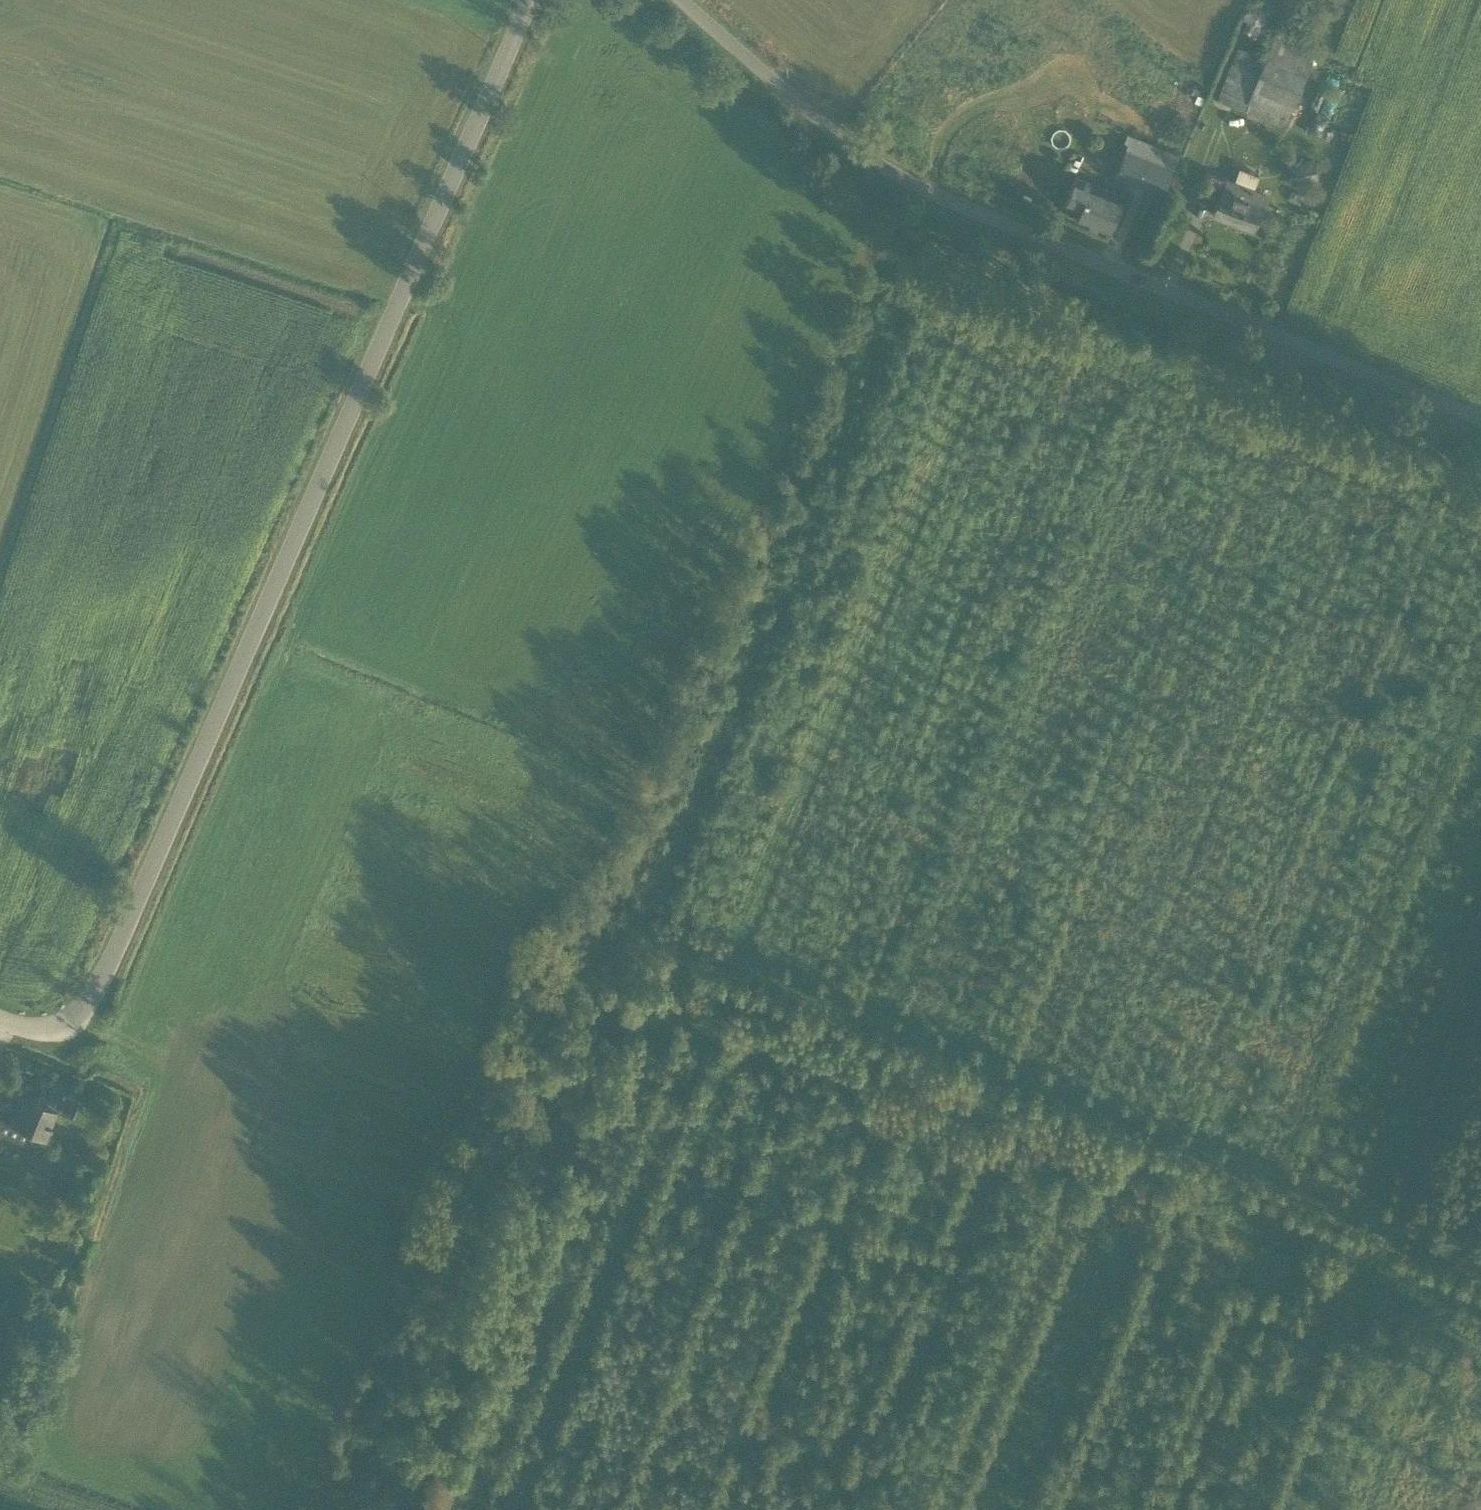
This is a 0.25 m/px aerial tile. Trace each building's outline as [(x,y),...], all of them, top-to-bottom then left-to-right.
[(1240,17),(1259,24),(1266,7),(1249,0),(1247,0),(1240,17)] [(1219,101),(1245,113),(1285,130),(1322,43),(1282,26),(1268,61),(1242,49),(1219,101)] [(1133,131),(1114,174),(1160,194),(1179,152),(1133,131)] [(1216,199),(1210,214),(1253,231),(1269,191),(1254,186),(1259,173),(1237,165),(1232,177),(1209,168),(1200,193),(1216,199)] [(1062,203),(1080,210),(1076,219),(1111,233),(1125,198),(1090,184),(1072,177),(1062,203)] [(2,1136),(24,1144),(29,1132),(44,1138),(56,1109),(39,1102),(19,1094),(8,1122),(0,1119),(0,1137),(2,1136)]
